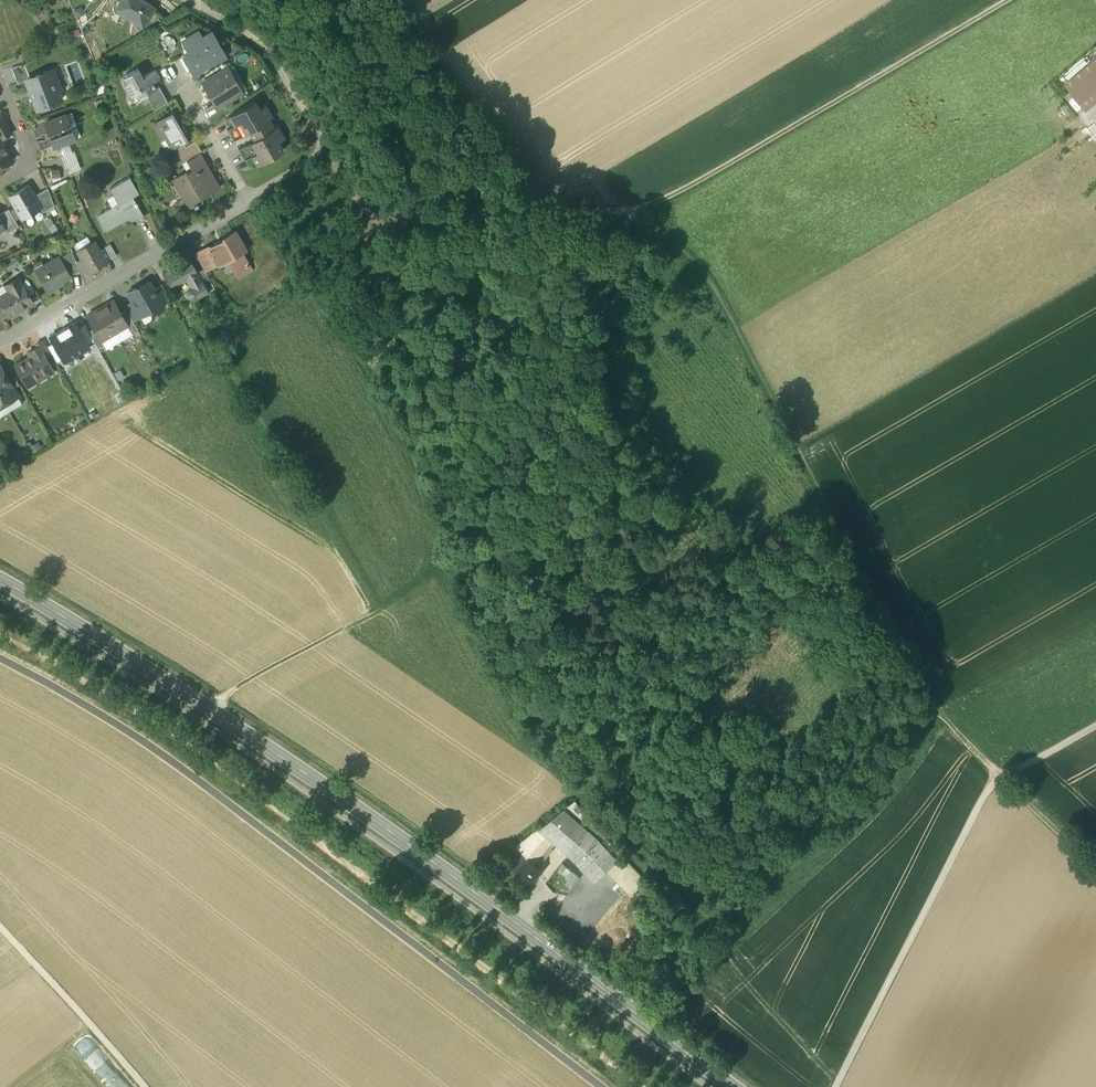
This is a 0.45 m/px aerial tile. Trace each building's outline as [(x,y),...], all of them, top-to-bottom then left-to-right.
[(115,7),(135,20),(138,17),(144,21),(154,7),(143,0),(120,0),(115,7)] [(197,31),(186,37),(192,47),(194,49),(185,54),(192,66),(199,62),(201,66),(222,53),(213,38),(210,40),(206,34),(201,38),(197,31)] [(192,66),(185,54),(194,49),(192,47),(179,55),(187,69),(192,66)] [(1095,97),(1095,55),(1060,83),(1080,109),(1095,97)] [(24,62),(11,67),(17,82),(25,79),(25,78),(29,77),(24,62)] [(142,75),(137,66),(126,71),(130,78),(124,81),(130,92),(135,89),(139,96),(145,93),(155,87),(155,86),(151,80),(159,76),(155,68),(142,75)] [(227,66),(202,80),(216,105),(241,90),(227,66)] [(29,77),(25,78),(25,79),(36,107),(61,98),(57,88),(59,88),(55,77),(53,78),(50,69),(29,77)] [(155,87),(145,93),(153,107),(167,100),(158,84),(155,86),(155,87)] [(253,99),(228,113),(233,123),(239,120),(245,131),(248,130),(253,138),(250,139),(257,151),(252,154),(257,163),(282,149),(277,141),(284,137),(284,136),(283,137),(276,125),(277,124),(273,126),(269,118),(272,116),(271,116),(264,104),(265,104),(265,103),(258,107),(253,99)] [(176,108),(167,113),(170,119),(156,127),(162,137),(167,134),(173,145),(191,134),(176,108)] [(72,111),(65,114),(61,115),(64,124),(68,123),(69,124),(76,121),(72,111)] [(0,112),(0,138),(11,132),(0,112)] [(61,115),(45,122),(45,123),(48,132),(50,131),(52,135),(50,136),(53,144),(54,146),(62,143),(63,140),(67,141),(74,138),(70,128),(69,128),(68,124),(69,124),(68,123),(64,124),(61,115)] [(233,123),(226,127),(226,128),(227,127),(233,138),(232,138),(233,139),(245,131),(239,120),(233,123)] [(45,123),(32,128),(36,137),(40,135),(41,134),(42,133),(43,133),(45,134),(48,132),(45,123)] [(42,139),(41,139),(37,141),(40,149),(53,144),(50,136),(46,137),(45,138),(45,139),(44,139),(42,139)] [(1,166),(12,159),(0,139),(0,165),(1,166)] [(250,139),(237,147),(238,147),(244,157),(244,158),(252,154),(257,151),(250,139)] [(200,150),(186,158),(191,167),(194,172),(206,165),(208,164),(200,150)] [(206,165),(194,172),(191,167),(186,170),(185,168),(171,176),(171,177),(176,174),(185,190),(181,192),(188,205),(187,205),(188,206),(193,203),(194,203),(197,201),(202,198),(201,195),(220,184),(219,184),(217,185),(206,165)] [(63,176),(61,166),(53,168),(54,177),(63,176)] [(129,175),(109,187),(118,202),(96,214),(105,229),(133,214),(128,205),(136,201),(132,195),(138,191),(129,175)] [(28,185),(9,196),(21,218),(27,215),(31,216),(34,214),(36,209),(40,207),(41,207),(34,195),(28,185)] [(48,187),(34,195),(41,207),(40,207),(43,211),(54,205),(48,187)] [(136,201),(128,205),(133,214),(136,218),(143,214),(136,201)] [(0,213),(0,221),(4,228),(3,228),(6,233),(18,226),(8,208),(0,213)] [(209,246),(208,247),(216,259),(217,262),(228,255),(235,268),(245,262),(247,266),(248,265),(239,249),(242,247),(233,230),(223,236),(223,238),(209,246)] [(89,234),(78,241),(81,247),(93,241),(89,234)] [(105,261),(93,241),(78,250),(83,257),(90,269),(105,261)] [(106,245),(112,256),(118,253),(113,242),(106,245)] [(206,245),(195,252),(203,266),(203,267),(216,259),(208,247),(209,246),(206,245)] [(72,250),(64,255),(65,256),(61,258),(70,274),(79,269),(76,261),(72,250)] [(189,255),(162,271),(171,286),(173,285),(187,277),(191,283),(189,285),(187,287),(186,289),(186,292),(187,294),(189,296),(192,297),(193,297),(195,296),(208,289),(197,270),(189,255)] [(60,256),(35,270),(47,291),(56,286),(55,283),(70,274),(61,258),(60,256)] [(83,257),(76,261),(79,269),(81,275),(90,269),(83,257)] [(203,266),(197,270),(207,287),(213,284),(203,267),(203,266)] [(19,277),(8,283),(13,290),(6,294),(3,294),(0,295),(0,303),(8,316),(33,302),(19,277)] [(154,288),(150,281),(141,286),(140,283),(135,286),(135,287),(126,291),(132,301),(139,313),(140,312),(150,306),(152,308),(157,309),(164,306),(154,288)] [(165,289),(162,284),(154,288),(162,303),(170,298),(165,289)] [(182,302),(173,285),(171,286),(165,289),(170,298),(175,306),(182,302)] [(121,313),(113,299),(100,307),(114,332),(127,325),(127,324),(121,313)] [(139,313),(132,301),(124,305),(126,309),(132,319),(141,314),(140,312),(139,313)] [(114,332),(100,307),(87,314),(95,328),(101,339),(102,339),(114,332)] [(132,319),(126,309),(121,313),(127,324),(127,325),(130,330),(136,327),(132,319)] [(75,321),(62,329),(76,354),(89,346),(88,344),(78,327),(75,321)] [(94,341),(84,324),(78,327),(88,344),(94,341)] [(101,339),(95,328),(89,331),(99,348),(105,345),(102,339),(101,339)] [(62,329),(50,336),(53,342),(63,359),(64,361),(76,354),(62,329)] [(43,339),(36,343),(38,346),(39,345),(45,356),(51,352),(47,345),(43,339)] [(63,359),(53,342),(47,345),(51,352),(56,362),(63,359)] [(38,346),(28,352),(31,356),(15,364),(25,381),(33,376),(34,377),(41,373),(42,375),(52,369),(45,356),(39,345),(38,346)] [(0,367),(0,395),(4,402),(17,395),(3,370),(1,367),(0,367)] [(19,384),(9,367),(3,370),(13,387),(19,384)] [(601,830),(575,800),(565,808),(597,835),(601,830)] [(565,808),(539,827),(553,839),(576,860),(595,880),(618,858),(597,835),(565,808)] [(553,839),(539,827),(528,836),(535,842),(544,849),(553,839)] [(528,836),(516,850),(518,852),(521,849),(525,853),(535,842),(528,836)] [(544,849),(535,842),(525,853),(528,855),(534,860),(544,849)] [(518,852),(509,863),(516,868),(528,855),(525,853),(521,849),(518,852)] [(528,855),(516,868),(531,881),(543,867),(534,860),(528,855)]
